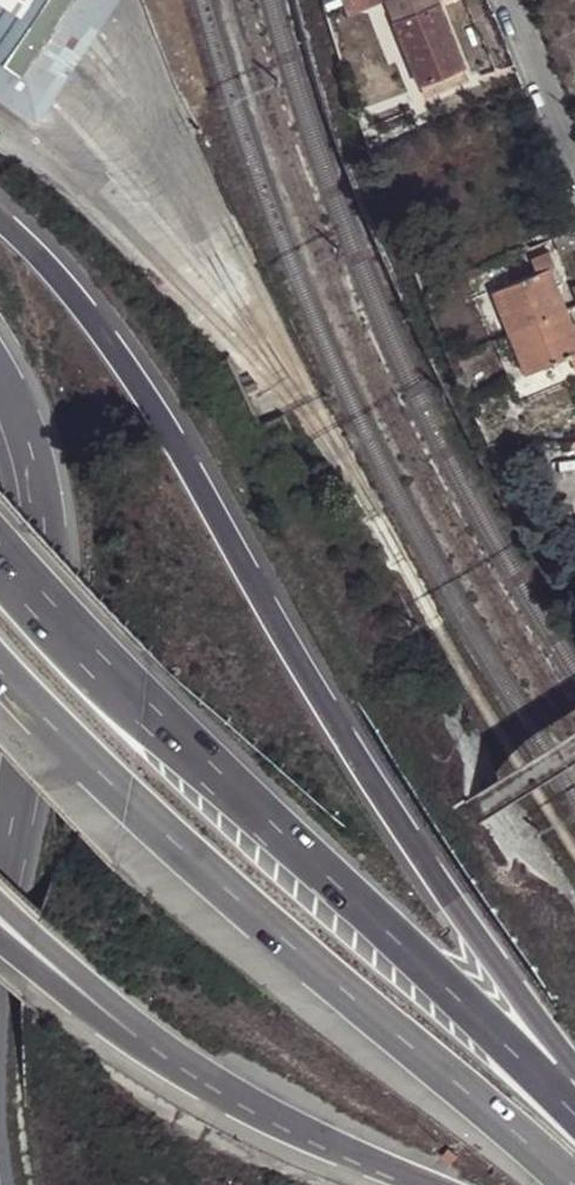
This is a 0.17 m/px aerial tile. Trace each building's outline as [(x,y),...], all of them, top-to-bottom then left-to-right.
[(5,39),(6,38),(30,0),(0,0),(0,36),(5,39)] [(425,93),(467,78),(439,6),(428,11),(423,0),(422,0),(403,8),(408,19),(397,23),(425,93)] [(552,22),(574,78),(574,12),(552,22)] [(565,306),(550,264),(555,262),(551,250),(532,257),(536,270),(500,285),(508,306),(503,308),(511,329),(565,306)] [(503,308),(508,306),(500,285),(494,287),(503,308)] [(565,306),(511,329),(518,347),(523,344),(531,366),(570,353),(574,364),(574,331),(565,306)] [(523,344),(518,347),(526,368),(531,366),(523,344)] [(567,424),(567,442),(574,442),(574,424),(567,424)]
